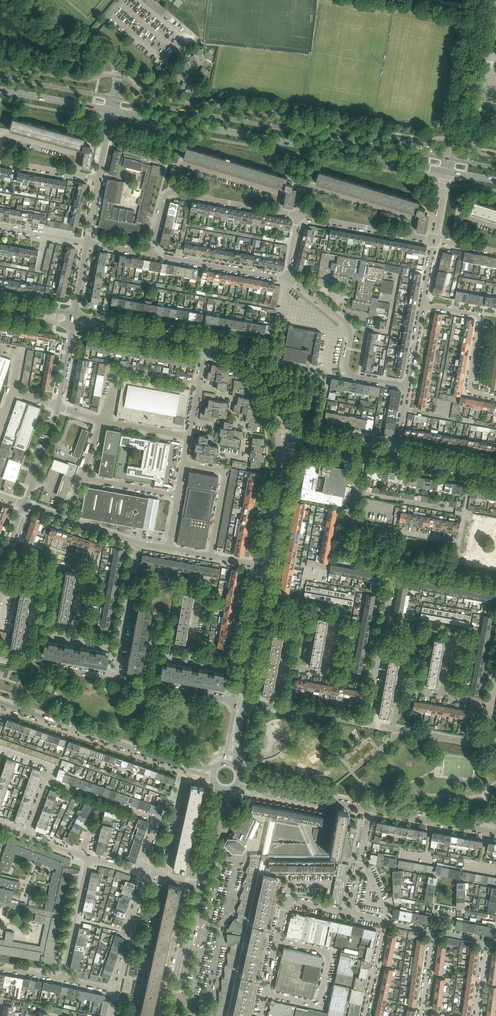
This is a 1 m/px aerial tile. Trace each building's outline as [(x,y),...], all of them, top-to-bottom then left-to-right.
[(209,50),(204,53),(207,58),(212,56),(209,50)] [(194,55),(189,58),(192,63),(197,60),(194,55)] [(188,61),(183,65),(186,70),(191,66),(188,61)] [(202,67),(199,72),(205,75),(207,70),(202,67)] [(177,72),(181,77),(186,73),(182,68),(177,72)] [(195,87),(190,84),(187,89),(192,92),(195,87)] [(193,96),(199,99),(202,93),(196,90),(193,96)] [(81,150),(84,151),(81,167),(90,169),(93,152),(89,151),(90,146),(83,144),(84,142),(85,138),(12,118),(9,129),(9,130),(81,150)] [(183,157),(183,158),(187,159),(186,159),(194,161),(201,163),(208,166),(208,165),(215,167),(215,168),(222,170),(222,169),(230,171),(229,172),(237,174),(244,176),(251,178),(258,180),(258,181),(265,183),(265,182),(273,184),(272,185),(280,187),(283,188),(283,189),(286,190),(283,206),(291,208),(294,191),(291,190),(292,185),(287,184),(288,181),(286,180),(287,177),(186,147),(183,157)] [(114,150),(111,164),(110,166),(109,173),(116,175),(121,151),(114,150)] [(148,212),(149,212),(160,167),(161,167),(159,166),(153,164),(152,166),(142,163),(143,162),(122,157),(120,165),(140,171),(141,170),(146,171),(141,189),(144,190),(142,198),(139,198),(137,204),(140,205),(137,217),(136,217),(136,218),(137,218),(135,223),(132,222),(135,211),(113,207),(110,221),(100,219),(99,227),(144,235),(145,235),(146,227),(144,227),(145,222),(146,220),(148,221),(149,219),(147,218),(146,218),(148,212)] [(6,168),(4,179),(12,181),(14,174),(11,174),(12,169),(10,169),(6,168)] [(320,171),(316,182),(320,183),(327,185),(335,187),(334,188),(342,190),(342,189),(349,191),(349,192),(356,194),(363,196),(370,198),(377,200),(377,201),(385,203),(385,202),(392,204),(392,205),(399,207),(406,209),(413,211),(417,212),(417,213),(420,214),(417,231),(425,232),(428,216),(425,215),(426,209),(419,207),(419,205),(420,202),(320,171)] [(14,180),(13,185),(21,186),(22,184),(24,173),(18,172),(17,174),(15,174),(14,180)] [(40,185),(40,188),(46,189),(46,186),(48,178),(42,177),(40,185)] [(114,180),(107,179),(103,200),(104,200),(100,219),(110,221),(113,207),(114,202),(116,203),(120,203),(121,197),(124,182),(117,181),(117,179),(115,179),(114,180)] [(58,188),(58,191),(64,192),(66,181),(60,180),(58,188)] [(74,187),(85,190),(87,184),(76,181),(74,187)] [(73,193),(76,194),(84,196),(85,190),(74,187),(73,193)] [(75,197),(75,200),(82,202),(84,196),(76,194),(73,193),(72,196),(75,197)] [(169,208),(179,210),(181,204),(176,203),(173,202),(170,202),(169,208)] [(194,211),(197,212),(198,203),(192,202),(190,213),(194,214),(194,211)] [(475,202),(472,212),(476,213),(475,214),(482,216),(483,215),(490,218),(495,220),(495,208),(475,202)] [(202,216),(204,204),(198,203),(197,212),(196,214),(202,216)] [(209,214),(210,205),(204,204),(202,216),(208,217),(209,214)] [(81,208),(73,206),(70,205),(69,211),(80,214),(81,208)] [(217,207),(215,215),(215,218),(221,219),(223,208),(217,207)] [(179,210),(169,208),(167,214),(178,216),(179,210)] [(227,221),(229,209),(223,208),(221,219),(221,220),(227,221)] [(233,222),(234,221),(235,210),(229,209),(227,221),(233,222)] [(240,223),(242,211),(235,210),(234,221),(233,222),(240,223)] [(67,217),(78,220),(80,214),(69,211),(67,211),(65,217),(67,217)] [(246,225),(246,224),(246,223),(248,212),(242,211),(240,223),(246,225)] [(252,225),(254,213),(248,212),(246,223),(246,224),(252,225)] [(257,224),(259,225),(260,214),(254,213),(252,225),(256,226),(257,224)] [(178,216),(167,214),(165,220),(176,222),(178,216)] [(265,226),(267,216),(260,214),(259,225),(265,226)] [(273,217),(267,216),(265,226),(265,228),(271,229),(271,225),(273,217)] [(67,217),(66,223),(68,223),(69,224),(71,225),(75,225),(77,226),(78,220),(67,217)] [(279,218),(278,226),(277,230),(283,231),(283,230),(285,219),(279,218)] [(292,220),(285,219),(283,230),(290,231),(292,220)] [(176,222),(165,220),(164,226),(175,228),(176,222)] [(309,228),(306,228),(304,234),(314,236),(316,230),(317,231),(318,227),(310,225),(309,228)] [(175,228),(164,226),(163,232),(173,234),(175,228)] [(173,234),(163,232),(161,238),(172,241),(173,234)] [(304,234),(303,240),(309,242),(312,242),(314,236),(304,234)] [(172,241),(161,238),(159,244),(162,245),(167,246),(168,243),(171,244),(172,241)] [(189,251),(191,244),(191,241),(187,240),(187,241),(185,241),(183,250),(189,251)] [(196,252),(197,245),(198,242),(191,241),(191,244),(189,251),(196,252)] [(210,247),(208,255),(214,256),(216,248),(216,244),(210,243),(210,247)] [(427,247),(421,246),(419,256),(419,255),(425,256),(427,247)] [(109,253),(98,251),(97,258),(106,259),(108,260),(108,258),(109,253)] [(253,255),(252,263),(258,264),(260,253),(254,252),(253,255)] [(453,254),(452,254),(447,252),(443,252),(442,258),(451,260),(453,254)] [(263,254),(260,253),(258,264),(264,265),(266,253),(263,253),(263,254)] [(266,253),(264,265),(271,266),(272,259),(273,255),(266,253)] [(332,262),(331,269),(334,270),(332,279),(339,280),(339,283),(346,285),(347,277),(351,278),(351,279),(352,279),(359,280),(355,299),(353,299),(352,307),(368,310),(368,306),(370,307),(369,314),(375,315),(376,311),(377,308),(378,301),(379,298),(372,297),(374,282),(381,283),(382,279),(384,270),(385,264),(361,259),(359,273),(355,273),(357,259),(350,257),(339,255),(338,263),(332,262)] [(61,264),(71,266),(72,260),(64,259),(64,258),(62,258),(61,264)] [(442,258),(440,264),(450,266),(451,260),(442,258)] [(60,264),(59,270),(69,272),(71,266),(61,264),(60,264)] [(448,272),(450,266),(440,264),(439,270),(448,272)] [(198,269),(191,268),(190,278),(198,279),(200,272),(197,271),(198,269)] [(68,278),(69,272),(59,270),(57,276),(60,276),(68,278)] [(208,271),(202,270),(202,272),(200,272),(198,279),(207,281),(207,280),(208,271)] [(447,278),(448,272),(439,270),(437,276),(447,278)] [(207,280),(207,281),(206,283),(209,283),(209,280),(213,281),(213,280),(215,272),(208,271),(207,280)] [(218,285),(220,273),(215,272),(213,280),(213,281),(212,284),(218,285)] [(225,282),(226,274),(220,273),(218,285),(224,286),(225,283),(225,282)] [(68,278),(60,276),(57,276),(56,282),(67,284),(68,278)] [(437,276),(435,282),(445,284),(447,278),(437,276)] [(67,284),(56,282),(55,288),(58,288),(65,290),(67,284)] [(444,290),(445,284),(435,282),(434,288),(444,290)] [(92,283),(91,289),(100,290),(103,291),(103,287),(101,287),(101,284),(92,283)] [(442,296),(444,290),(434,288),(432,294),(442,296)] [(123,308),(125,299),(126,296),(119,294),(119,298),(117,307),(123,308)] [(89,302),(88,306),(97,308),(98,299),(99,300),(99,297),(90,295),(89,302)] [(405,301),(409,302),(416,304),(417,298),(411,296),(406,295),(405,301)] [(123,308),(130,309),(132,300),(132,297),(126,296),(125,299),(123,308)] [(116,298),(112,297),(111,306),(117,307),(119,298),(116,297),(116,298)] [(144,302),(143,311),(149,313),(149,311),(151,304),(151,300),(145,299),(144,302)] [(136,310),(143,311),(144,302),(142,302),(141,303),(138,302),(136,310)] [(151,304),(149,311),(149,313),(156,314),(157,305),(155,304),(154,305),(151,304)] [(163,306),(162,315),(168,316),(170,307),(170,305),(168,304),(167,307),(163,306)] [(176,311),(175,317),(181,318),(183,306),(184,306),(177,305),(176,309),(176,311)] [(183,306),(181,318),(188,320),(189,311),(190,308),(183,306)] [(170,307),(168,316),(175,317),(176,309),(173,308),(173,307),(170,307)] [(196,312),(194,321),(201,322),(202,313),(203,310),(196,309),(196,312)] [(193,312),(189,311),(188,320),(194,321),(196,312),(193,311),(193,312)] [(205,323),(211,324),(213,315),(210,314),(210,315),(206,314),(205,323)] [(236,319),(232,319),(231,327),(237,329),(239,315),(237,315),(236,319)] [(244,330),(245,321),(241,320),(242,316),(239,315),(237,329),(244,330)] [(224,326),(231,327),(232,319),(228,318),(229,317),(226,317),(224,326)] [(465,318),(464,324),(473,326),(474,319),(465,318)] [(258,320),(258,323),(256,332),(264,333),(271,334),(273,326),(268,325),(268,323),(263,322),(264,321),(258,320)] [(384,325),(386,326),(387,321),(377,320),(377,324),(376,324),(375,325),(375,327),(384,328),(384,325)] [(256,332),(258,323),(254,323),(254,322),(251,321),(250,331),(256,332)] [(313,354),(311,363),(317,364),(321,332),(293,327),(293,325),(289,324),(282,358),(306,362),(307,354),(313,354)] [(48,340),(47,344),(46,351),(55,352),(55,349),(56,347),(51,347),(52,341),(55,341),(56,335),(50,333),(49,340),(48,340)] [(109,355),(110,351),(112,343),(105,342),(103,353),(109,355)] [(116,353),(116,355),(122,356),(122,354),(124,346),(117,344),(116,353)] [(440,356),(439,356),(427,354),(426,360),(434,362),(439,362),(440,356)] [(1,388),(11,359),(0,356),(0,392),(1,388)] [(90,361),(78,359),(77,365),(85,367),(88,367),(90,361)] [(364,362),(363,368),(365,368),(364,372),(371,373),(372,369),(373,363),(364,362)] [(225,390),(226,390),(227,382),(230,383),(231,375),(228,375),(229,370),(230,370),(230,367),(211,364),(211,367),(211,372),(208,371),(206,379),(218,381),(216,389),(220,389),(220,391),(225,392),(225,390)] [(97,374),(93,395),(100,396),(104,375),(97,374)] [(123,377),(116,416),(183,429),(190,389),(123,377)] [(334,388),(337,388),(338,379),(332,378),(330,387),(334,388)] [(250,395),(250,394),(251,387),(251,386),(242,385),(243,381),(242,381),(235,379),(234,379),(233,389),(232,395),(235,395),(236,389),(241,390),(240,393),(244,394),(247,394),(250,395)] [(344,381),(338,379),(337,388),(336,392),(342,393),(343,389),(344,381)] [(370,385),(368,393),(372,394),(372,395),(378,396),(379,387),(370,385)] [(447,390),(447,393),(461,396),(462,390),(452,388),(448,387),(447,390)] [(73,389),(72,395),(80,397),(83,397),(84,391),(73,389)] [(79,403),(80,397),(72,395),(71,401),(70,402),(79,405),(79,403)] [(389,402),(398,403),(399,397),(390,395),(390,398),(389,402)] [(256,400),(256,399),(247,398),(243,397),(240,396),(237,396),(237,399),(237,400),(237,404),(234,404),(232,411),(236,412),(236,413),(240,414),(241,412),(246,414),(246,416),(244,416),(244,420),(245,421),(245,422),(248,423),(247,429),(254,430),(257,431),(258,423),(254,422),(256,415),(255,415),(255,414),(256,411),(257,408),(254,407),(255,403),(256,403),(256,400)] [(17,399),(14,408),(38,416),(40,407),(17,399)] [(215,400),(212,399),(209,399),(208,399),(207,406),(205,406),(204,409),(205,410),(204,413),(206,414),(208,414),(211,415),(214,415),(218,416),(218,418),(222,419),(223,417),(226,418),(228,410),(225,410),(226,405),(227,402),(215,400)] [(397,410),(388,408),(385,407),(384,414),(387,414),(396,416),(397,410)] [(35,424),(38,416),(14,408),(11,416),(35,424)] [(324,421),(330,422),(332,412),(326,411),(324,421)] [(32,433),(35,424),(11,416),(8,424),(32,433)] [(219,443),(221,443),(222,443),(238,446),(239,438),(241,439),(242,437),(242,434),(243,431),(242,431),(242,429),(235,428),(234,429),(234,430),(231,429),(233,422),(232,422),(232,420),(228,420),(227,421),(224,420),(223,421),(222,427),(220,427),(218,434),(221,435),(219,443)] [(32,433),(8,424),(5,433),(29,441),(32,433)] [(392,435),(394,428),(385,427),(385,430),(384,430),(383,434),(385,434),(385,435),(386,435),(386,434),(392,435)] [(82,428),(75,448),(73,456),(76,457),(79,458),(88,431),(86,430),(82,428)] [(411,437),(412,430),(408,429),(406,428),(404,436),(411,437)] [(100,466),(98,474),(98,475),(112,477),(120,431),(106,429),(103,444),(102,447),(103,448),(100,462),(99,466),(100,466)] [(431,433),(430,441),(436,442),(437,434),(438,431),(432,430),(431,433)] [(5,433),(2,442),(26,450),(29,441),(5,433)] [(214,453),(217,454),(218,446),(217,446),(217,445),(209,443),(209,445),(207,444),(208,436),(207,436),(207,434),(203,434),(202,435),(199,434),(198,439),(197,442),(195,442),(194,449),(196,450),(196,454),(195,454),(194,458),(213,461),(214,458),(213,458),(214,453)] [(155,479),(154,484),(162,486),(170,444),(121,435),(119,444),(144,449),(141,467),(128,465),(126,474),(155,479)] [(262,438),(257,437),(253,436),(251,445),(252,445),(250,456),(252,457),(252,459),(250,459),(248,467),(250,467),(250,468),(251,468),(259,469),(260,466),(260,465),(261,461),(263,462),(264,454),(262,454),(263,447),(260,446),(261,442),(262,442),(262,438)] [(492,452),(494,443),(488,441),(487,443),(486,451),(492,452)] [(22,462),(26,450),(2,442),(0,448),(0,455),(22,462)] [(2,477),(15,481),(22,462),(0,455),(0,476),(2,477)] [(65,470),(68,463),(60,460),(54,458),(51,466),(58,468),(65,470)] [(306,461),(301,489),(300,497),(325,502),(327,502),(332,503),(334,504),(347,506),(348,505),(345,504),(346,500),(348,501),(349,495),(344,494),(343,498),(342,498),(347,469),(306,461)] [(63,475),(56,494),(57,494),(66,497),(67,493),(77,465),(68,462),(68,463),(65,470),(68,471),(66,476),(63,475)] [(374,478),(376,469),(369,467),(367,477),(374,478)] [(381,479),(383,470),(376,469),(374,478),(381,479)] [(388,481),(390,471),(383,470),(381,479),(388,481)] [(190,471),(181,516),(191,517),(190,526),(180,524),(177,543),(205,549),(218,476),(190,471)] [(246,471),(245,476),(248,477),(256,479),(257,477),(258,477),(258,473),(246,471)] [(395,482),(397,473),(390,471),(388,481),(395,482)] [(402,483),(404,474),(397,473),(395,482),(402,483)] [(402,483),(408,484),(410,484),(411,475),(404,474),(402,483)] [(411,475),(410,484),(417,486),(418,476),(411,475)] [(418,476),(417,486),(423,487),(425,478),(418,476)] [(2,477),(0,484),(0,488),(2,488),(2,489),(7,491),(8,492),(11,493),(15,481),(2,477)] [(425,478),(423,487),(431,488),(432,479),(425,478)] [(432,479),(431,488),(437,490),(439,480),(432,479)] [(439,480),(437,490),(444,491),(446,481),(439,480)] [(446,481),(444,491),(451,492),(453,483),(446,481)] [(453,483),(451,492),(458,493),(460,484),(453,483)] [(460,484),(458,493),(466,495),(467,485),(460,484)] [(80,516),(102,520),(107,490),(86,486),(80,516)] [(476,497),(476,500),(482,501),(482,498),(484,488),(478,487),(476,497)] [(118,492),(107,490),(102,520),(113,522),(118,492)] [(123,524),(125,509),(128,494),(118,492),(113,522),(123,524)] [(139,496),(128,494),(125,509),(136,511),(139,496)] [(136,511),(146,513),(148,498),(139,496),(136,511)] [(149,529),(154,529),(159,499),(149,498),(144,528),(148,529),(149,529)] [(7,513),(9,507),(0,504),(0,510),(7,513)] [(456,505),(456,507),(455,513),(456,514),(459,514),(462,515),(464,507),(456,505)] [(136,511),(125,509),(123,524),(133,526),(136,511)] [(143,528),(146,513),(136,511),(133,526),(143,528)] [(32,519),(31,521),(40,524),(42,518),(33,515),(32,515),(31,518),(32,519)] [(464,539),(479,542),(481,534),(489,535),(491,536),(492,536),(493,537),(494,538),(495,539),(495,540),(495,541),(495,542),(495,551),(495,552),(495,553),(495,521),(468,516),(464,539)] [(237,518),(236,524),(239,525),(248,526),(248,524),(249,524),(250,520),(240,519),(237,518)] [(38,529),(40,524),(31,521),(30,523),(29,522),(28,526),(38,529)] [(28,530),(27,532),(36,535),(38,529),(28,526),(27,530),(28,530)] [(59,527),(56,526),(55,528),(57,529),(54,537),(58,539),(58,538),(60,539),(62,531),(58,530),(59,527)] [(48,536),(54,537),(57,529),(55,528),(51,527),(48,535),(48,536)] [(71,542),(74,535),(70,533),(70,531),(67,530),(66,532),(68,533),(65,541),(69,543),(69,542),(71,542)] [(68,533),(66,532),(62,531),(60,539),(62,539),(61,540),(65,541),(68,533)] [(36,535),(27,532),(26,534),(24,537),(34,541),(36,535)] [(82,546),(85,539),(81,537),(82,535),(78,534),(78,536),(79,537),(77,545),(80,547),(81,546),(82,546)] [(79,537),(78,536),(74,535),(71,542),(73,543),(73,544),(77,545),(79,537)] [(32,546),(34,541),(24,537),(23,541),(24,541),(23,543),(32,546)] [(94,550),(96,543),(92,541),(93,539),(90,538),(89,540),(91,541),(88,549),(92,550),(94,550)] [(91,541),(89,540),(85,539),(82,546),(84,547),(84,548),(88,549),(91,541)] [(99,552),(100,552),(104,540),(102,540),(100,544),(96,543),(94,550),(96,551),(95,552),(99,553),(99,552)] [(21,549),(30,552),(32,546),(23,543),(22,545),(21,549)] [(111,547),(110,553),(114,554),(123,555),(123,552),(123,549),(115,548),(111,547)] [(153,566),(155,552),(154,552),(153,556),(148,556),(147,564),(149,564),(149,565),(153,566)] [(160,558),(159,566),(161,566),(161,567),(165,568),(167,554),(165,554),(165,557),(161,556),(160,558)] [(177,570),(179,557),(177,556),(176,561),(172,560),(171,568),(173,569),(177,570)] [(188,572),(191,559),(189,558),(188,563),(184,562),(183,570),(185,571),(188,572)] [(196,564),(194,572),(197,573),(196,574),(200,574),(203,561),(201,561),(200,563),(196,562),(196,564)] [(208,567),(206,575),(208,575),(208,576),(212,576),(215,563),(213,563),(212,567),(208,567)] [(74,580),(76,573),(65,571),(66,572),(63,587),(73,589),(74,583),(75,583),(75,582),(74,582),(74,580),(75,580),(74,580)] [(19,601),(30,603),(32,587),(21,585),(22,585),(19,601)] [(304,595),(311,597),(313,587),(306,585),(304,595)] [(71,596),(73,589),(63,587),(60,603),(70,605),(71,598),(72,599),(72,598),(71,598),(71,596),(72,596),(71,596)] [(311,597),(318,598),(320,588),(313,587),(311,597)] [(318,598),(325,599),(327,589),(320,588),(318,598)] [(325,599),(332,601),(334,591),(327,589),(325,599)] [(332,601),(339,602),(340,592),(334,591),(332,601)] [(339,602),(346,603),(347,593),(340,592),(339,602)] [(192,601),(193,595),(193,594),(183,593),(184,593),(181,609),(190,610),(192,604),(192,601),(193,602),(193,601),(192,601)] [(352,604),(354,594),(347,593),(346,603),(352,604)] [(397,593),(397,597),(398,597),(397,599),(405,600),(409,601),(410,595),(406,594),(397,593)] [(396,601),(395,605),(407,607),(408,607),(409,601),(405,600),(397,599),(397,601),(396,601)] [(27,619),(30,603),(19,601),(16,617),(27,619)] [(70,605),(60,603),(57,619),(56,619),(67,621),(68,614),(69,614),(68,614),(68,612),(69,612),(69,611),(70,605)] [(221,604),(220,610),(224,611),(234,613),(235,609),(234,609),(234,606),(225,605),(222,604),(221,604)] [(395,605),(395,608),(395,609),(395,611),(403,612),(406,613),(407,607),(395,605)] [(149,625),(152,609),(149,608),(140,606),(140,607),(138,606),(135,622),(149,625)] [(423,607),(421,617),(428,618),(429,608),(423,607)] [(428,618),(435,619),(436,609),(429,608),(428,618)] [(189,617),(190,610),(181,609),(178,625),(188,626),(189,620),(190,620),(189,620),(189,617),(190,617),(189,617)] [(435,619),(442,621),(443,611),(436,609),(435,619)] [(442,621),(449,622),(450,612),(443,611),(442,621)] [(449,622),(456,623),(457,613),(450,612),(449,622)] [(456,623),(463,624),(464,614),(461,614),(457,613),(456,623)] [(463,624),(469,626),(471,616),(464,614),(463,624)] [(27,619),(16,617),(13,633),(24,635),(27,619)] [(327,626),(326,626),(327,619),(317,617),(318,617),(315,633),(325,635),(326,628),(326,629),(327,628),(326,628),(326,626),(327,626)] [(110,621),(102,619),(101,625),(100,625),(99,628),(109,630),(109,628),(110,627),(110,623),(110,621)] [(147,637),(149,625),(135,622),(132,638),(143,640),(144,637),(147,637)] [(188,626),(178,625),(175,640),(174,640),(174,641),(185,642),(186,636),(187,636),(186,635),(186,633),(187,633),(186,633),(188,626)] [(271,647),(282,649),(284,633),(273,631),(274,631),(271,647)] [(21,651),(24,635),(13,633),(10,649),(9,648),(9,649),(21,651)] [(323,641),(325,635),(315,633),(312,649),(322,651),(323,644),(324,644),(323,644),(323,642),(324,642),(323,641)] [(144,657),(146,644),(143,643),(143,640),(132,638),(130,654),(144,657)] [(426,686),(437,688),(445,640),(435,638),(435,639),(436,639),(427,686),(426,686)] [(44,647),(43,654),(43,655),(58,658),(61,644),(45,641),(45,644),(44,647)] [(74,661),(75,659),(76,650),(73,649),(74,646),(61,644),(58,658),(74,661)] [(80,651),(76,650),(75,659),(74,661),(90,664),(93,650),(80,647),(80,651)] [(268,663),(279,665),(282,649),(271,647),(268,663)] [(321,657),(322,651),(312,649),(309,665),(308,665),(319,667),(320,660),(321,660),(320,660),(320,657),(321,658),(321,657)] [(106,667),(106,665),(107,665),(109,653),(93,650),(90,664),(106,667)] [(389,668),(399,670),(402,654),(391,652),(392,653),(389,668)] [(138,672),(140,672),(141,673),(144,657),(130,654),(127,670),(128,670),(138,672)] [(179,665),(163,662),(161,675),(160,677),(176,679),(179,665)] [(265,679),(276,681),(279,665),(268,663),(265,679)] [(350,664),(349,670),(361,672),(362,669),(361,668),(362,667),(354,665),(350,664)] [(179,665),(176,679),(192,682),(193,681),(194,672),(191,671),(191,668),(179,665)] [(397,686),(399,670),(389,668),(386,684),(397,686)] [(194,672),(193,681),(192,682),(208,685),(211,671),(198,669),(198,672),(194,672)] [(227,674),(211,671),(208,685),(224,688),(224,687),(227,674)] [(297,679),(295,691),(301,692),(302,688),(303,680),(303,678),(301,678),(301,680),(297,679)] [(261,694),(273,697),(276,681),(265,679),(262,694),(261,694)] [(467,682),(467,683),(470,684),(469,686),(472,686),(480,688),(480,686),(481,686),(482,682),(473,681),(468,680),(467,682)] [(383,700),(394,702),(397,686),(386,684),(383,700)] [(336,698),(339,686),(333,685),(331,694),(330,697),(336,698)] [(345,688),(339,686),(336,698),(342,700),(343,696),(345,688)] [(391,718),(394,702),(383,700),(380,716),(379,716),(391,718)] [(4,726),(10,728),(13,720),(7,718),(4,726)] [(10,728),(16,730),(19,722),(13,720),(10,728)] [(16,730),(22,732),(25,724),(19,722),(16,730)] [(22,732),(28,734),(31,726),(25,724),(22,732)] [(28,734),(34,736),(37,728),(31,726),(28,734)] [(34,736),(40,738),(43,731),(37,728),(34,736)] [(40,738),(46,741),(48,733),(43,731),(40,738)] [(44,744),(50,746),(54,735),(48,733),(46,741),(44,744)] [(54,735),(50,746),(56,748),(57,745),(60,737),(54,735)] [(66,739),(60,737),(57,745),(63,747),(66,739)] [(66,748),(72,750),(75,742),(69,740),(66,748)] [(75,742),(72,750),(71,754),(74,755),(75,751),(78,752),(81,744),(75,742)] [(78,752),(84,754),(87,746),(81,744),(78,752)] [(84,754),(90,756),(93,748),(87,746),(84,754)] [(90,756),(96,758),(98,750),(93,748),(90,756)] [(101,763),(102,760),(104,752),(98,750),(96,758),(95,761),(101,763)] [(110,754),(104,752),(102,760),(107,762),(110,754)] [(112,767),(113,764),(116,756),(110,754),(107,762),(106,765),(112,767)] [(116,756),(113,764),(112,767),(118,769),(119,766),(122,758),(116,756)] [(119,766),(125,768),(128,760),(122,758),(119,766)] [(5,764),(14,768),(14,767),(16,762),(6,759),(7,759),(5,764)] [(56,778),(62,780),(66,768),(66,767),(67,765),(68,762),(62,760),(61,764),(64,766),(63,770),(59,768),(57,773),(57,774),(56,778)] [(128,769),(131,770),(134,762),(128,760),(125,768),(124,772),(127,773),(128,769)] [(134,771),(137,772),(140,764),(134,762),(131,770),(130,774),(132,775),(134,771)] [(14,768),(5,764),(3,769),(12,773),(14,768)] [(137,772),(136,775),(142,777),(143,774),(146,766),(140,764),(137,772)] [(74,784),(79,786),(82,779),(83,776),(79,775),(82,767),(80,766),(78,770),(77,773),(74,784)] [(143,774),(149,776),(151,768),(146,766),(143,774)] [(31,773),(40,777),(40,776),(42,771),(33,768),(32,768),(33,768),(31,773)] [(62,780),(68,782),(70,775),(71,772),(67,771),(68,769),(66,768),(62,780)] [(149,776),(154,778),(157,770),(151,768),(149,776)] [(1,775),(11,778),(13,779),(15,774),(12,773),(3,769),(3,770),(1,775)] [(71,772),(70,775),(68,782),(74,784),(77,773),(78,770),(76,769),(75,772),(75,773),(71,772)] [(85,788),(89,777),(90,774),(91,770),(89,769),(87,776),(86,779),(86,780),(86,781),(82,779),(79,786),(85,788)] [(154,778),(160,781),(163,773),(157,770),(154,778)] [(40,777),(31,773),(29,778),(29,779),(38,782),(39,782),(38,782),(40,777)] [(160,781),(166,783),(169,775),(163,773),(160,781)] [(11,778),(1,775),(0,778),(0,780),(9,783),(8,783),(10,778),(11,778)] [(176,777),(169,775),(166,783),(165,786),(168,787),(169,784),(173,785),(176,777)] [(85,788),(91,790),(93,783),(94,781),(90,780),(91,777),(89,777),(85,788)] [(103,794),(108,796),(114,780),(115,778),(113,777),(110,786),(106,784),(105,787),(103,794)] [(27,784),(37,787),(36,787),(38,782),(29,779),(27,784)] [(7,789),(8,784),(9,784),(9,783),(0,780),(0,786),(7,789)] [(91,790),(97,792),(101,781),(98,780),(97,783),(98,784),(98,785),(93,783),(91,790)] [(108,796),(114,798),(116,791),(114,790),(117,782),(114,780),(108,796)] [(97,792),(103,794),(105,787),(100,786),(101,784),(101,785),(103,781),(101,781),(97,792)] [(37,787),(27,784),(25,789),(35,793),(35,792),(36,787),(37,787)] [(135,793),(136,791),(138,786),(136,785),(133,792),(133,794),(129,792),(128,795),(126,802),(132,804),(135,793)] [(191,785),(185,811),(172,868),(185,871),(186,867),(185,867),(202,791),(203,787),(191,785)] [(5,794),(7,795),(9,790),(7,789),(0,786),(0,792),(5,794)] [(114,798),(120,800),(124,789),(122,788),(121,790),(117,789),(116,791),(114,798)] [(23,794),(23,795),(33,798),(34,793),(35,793),(25,789),(24,794),(23,794)] [(120,800),(126,802),(128,795),(129,792),(125,791),(126,789),(124,789),(120,800)] [(137,806),(140,799),(141,795),(135,793),(132,804),(137,806)] [(33,798),(23,795),(22,800),(21,800),(31,803),(33,798)] [(137,806),(143,808),(147,797),(145,796),(144,799),(144,800),(144,801),(140,799),(137,806)] [(143,808),(149,810),(151,803),(149,802),(151,798),(149,797),(147,797),(143,808)] [(250,811),(263,813),(266,801),(263,801),(259,801),(259,800),(256,799),(256,800),(253,800),(253,799),(250,798),(248,810),(250,810),(250,811)] [(20,805),(29,809),(29,808),(31,803),(21,800),(22,800),(20,805)] [(149,810),(155,812),(159,801),(156,800),(155,803),(156,804),(156,805),(151,803),(149,810)] [(82,801),(80,805),(90,810),(92,806),(82,801)] [(159,801),(155,812),(161,814),(164,805),(160,804),(160,803),(161,801),(159,801)] [(266,801),(263,813),(270,815),(270,811),(272,802),(266,801)] [(270,815),(276,816),(278,803),(272,802),(270,815)] [(276,816),(282,817),(284,811),(285,804),(278,803),(276,816)] [(285,804),(284,811),(282,817),(289,818),(291,807),(291,806),(285,804)] [(29,809),(20,805),(19,805),(20,805),(18,810),(27,814),(29,809)] [(78,808),(88,813),(90,810),(80,805),(78,808)] [(297,811),(297,808),(298,807),(295,806),(295,807),(291,807),(289,818),(295,819),(297,811)] [(297,808),(297,811),(295,819),(301,820),(302,821),(304,809),(304,808),(301,807),(301,808),(297,808)] [(78,808),(77,811),(76,812),(78,813),(86,817),(88,813),(78,808)] [(302,821),(305,829),(307,829),(308,821),(310,809),(308,809),(307,810),(304,809),(302,821)] [(314,823),(317,811),(317,810),(310,809),(308,821),(307,829),(305,829),(309,838),(312,836),(313,832),(314,823)] [(337,811),(336,814),(330,813),(323,811),(321,824),(314,823),(313,832),(316,841),(318,844),(315,851),(320,852),(324,853),(328,855),(334,855),(334,853),(334,852),(350,856),(357,818),(346,816),(347,813),(347,811),(337,809),(337,811)] [(16,816),(26,819),(25,819),(27,814),(18,810),(18,811),(16,816)] [(321,824),(323,811),(320,811),(320,812),(317,811),(314,823),(321,824)] [(228,838),(225,844),(232,851),(235,852),(235,851),(238,851),(238,852),(239,853),(241,853),(245,846),(244,846),(248,838),(246,836),(253,819),(252,818),(253,816),(246,812),(245,812),(244,814),(243,814),(242,814),(240,813),(235,824),(236,824),(236,825),(233,825),(231,827),(231,828),(232,828),(233,830),(232,829),(228,838)] [(78,813),(76,816),(77,817),(84,821),(86,817),(78,813)] [(25,819),(26,819),(16,816),(14,821),(24,825),(24,824),(23,824),(25,819)] [(40,817),(38,821),(48,825),(50,821),(40,817)] [(72,820),(70,824),(80,829),(82,825),(75,821),(72,820)] [(275,821),(272,835),(279,837),(282,822),(275,821)] [(376,829),(383,830),(384,823),(378,821),(376,829)] [(279,837),(287,838),(290,823),(282,822),(279,837)] [(293,839),(296,824),(290,823),(287,838),(293,840),(293,839)] [(383,830),(382,835),(388,837),(389,833),(390,824),(384,823),(383,830)] [(68,827),(71,829),(78,832),(80,829),(70,824),(68,827)] [(305,840),(298,825),(296,824),(293,839),(293,840),(303,841),(305,840)] [(45,833),(47,829),(46,829),(45,828),(37,825),(35,829),(37,830),(37,831),(39,831),(45,833)] [(407,837),(407,835),(408,831),(409,827),(403,826),(401,836),(400,838),(407,839),(407,837)] [(420,837),(419,839),(419,841),(426,842),(427,838),(426,838),(428,830),(421,829),(420,837)] [(66,831),(64,835),(74,840),(76,836),(69,833),(66,831)] [(433,831),(431,843),(438,844),(438,842),(440,833),(433,831)] [(312,836),(309,838),(312,843),(315,851),(318,844),(316,841),(313,832),(312,836)] [(440,833),(438,842),(444,844),(446,834),(440,833)] [(446,834),(444,844),(444,846),(450,847),(451,843),(452,835),(446,834)] [(62,839),(65,841),(72,844),(74,840),(64,835),(62,839)] [(11,902),(48,911),(48,910),(53,911),(62,913),(61,913),(63,906),(63,905),(64,898),(65,898),(64,898),(66,891),(67,891),(67,890),(66,890),(68,883),(69,875),(70,876),(70,875),(69,875),(71,868),(72,868),(69,867),(71,859),(66,857),(65,858),(61,856),(62,855),(9,836),(4,851),(0,863),(0,867),(10,870),(16,852),(56,868),(55,871),(53,872),(44,909),(11,902)] [(458,836),(456,846),(456,848),(462,849),(463,845),(464,837),(458,836)] [(493,854),(495,843),(489,842),(487,853),(493,854)] [(285,843),(285,855),(296,855),(296,843),(285,843)] [(301,843),(301,855),(303,855),(306,854),(307,853),(311,852),(306,843),(301,843)] [(370,861),(377,862),(379,852),(377,852),(372,851),(370,861)] [(377,862),(383,863),(384,856),(385,853),(379,852),(377,862)] [(385,853),(384,856),(383,863),(389,864),(391,854),(385,853)] [(389,864),(395,865),(396,860),(397,855),(391,854),(389,864)] [(245,872),(257,874),(259,866),(261,859),(250,859),(249,862),(249,863),(249,864),(248,865),(246,868),(246,869),(245,871),(245,872)] [(275,874),(275,859),(268,859),(268,863),(266,863),(265,875),(275,877),(275,874)] [(335,875),(336,875),(338,865),(336,865),(334,865),(334,860),(327,860),(327,874),(331,874),(331,875),(335,875)] [(338,863),(338,865),(336,875),(331,902),(341,904),(348,864),(338,863)] [(450,865),(449,868),(448,875),(454,876),(456,866),(450,865)] [(454,876),(461,877),(462,867),(456,866),(454,876)] [(244,885),(255,887),(256,879),(257,874),(245,872),(247,873),(247,874),(246,877),(245,879),(243,882),(242,885),(244,886),(244,885)] [(275,877),(265,875),(264,874),(259,894),(233,1015),(250,1015),(255,994),(255,993),(256,992),(258,980),(259,980),(260,976),(259,976),(269,929),(270,930),(271,926),(270,925),(276,898),(281,878),(275,877)] [(0,877),(0,900),(11,902),(14,890),(17,890),(19,881),(0,877)] [(132,892),(134,888),(124,884),(124,885),(122,884),(121,888),(123,888),(132,892)] [(147,983),(141,1010),(140,1014),(139,1015),(152,1015),(153,1013),(159,986),(166,953),(167,950),(180,890),(181,887),(168,884),(168,887),(155,947),(154,947),(154,951),(147,983)] [(241,898),(252,900),(254,893),(255,887),(244,885),(244,886),(244,887),(243,889),(243,890),(242,892),(240,895),(240,898),(239,898),(241,898)] [(119,892),(118,896),(120,897),(122,897),(129,900),(131,896),(121,893),(119,892)] [(239,911),(249,913),(251,906),(252,900),(241,898),(241,900),(241,902),(240,904),(238,906),(237,908),(237,910),(237,911),(239,911)] [(412,919),(418,920),(420,910),(416,910),(416,911),(413,910),(412,919)] [(246,926),(249,913),(239,911),(238,913),(237,917),(241,922),(244,925),(246,926)] [(304,927),(307,915),(306,915),(306,916),(299,914),(299,913),(296,913),(296,914),(292,913),(291,917),(290,916),(289,924),(286,936),(294,938),(294,937),(301,938),(301,939),(304,927)] [(39,960),(43,960),(43,962),(56,964),(58,956),(59,954),(59,953),(59,952),(60,950),(54,948),(53,948),(55,941),(56,933),(57,934),(57,933),(56,933),(58,926),(59,926),(58,926),(60,918),(61,918),(52,916),(47,915),(47,916),(36,914),(34,921),(45,923),(44,926),(47,926),(46,931),(43,930),(43,933),(45,934),(44,938),(42,938),(40,945),(39,948),(35,947),(35,945),(32,944),(32,947),(27,946),(28,943),(13,941),(14,932),(6,930),(5,939),(0,939),(0,953),(39,960)] [(301,939),(325,945),(331,920),(307,915),(304,927),(301,939)] [(241,922),(237,917),(235,919),(234,920),(233,921),(232,922),(232,923),(231,923),(231,924),(231,925),(230,926),(230,927),(229,928),(232,929),(243,932),(244,931),(246,928),(246,926),(244,925),(241,922)] [(456,924),(455,927),(462,928),(463,921),(464,918),(457,917),(457,920),(456,924)] [(325,945),(334,947),(339,922),(331,920),(325,945)] [(488,926),(487,933),(493,934),(495,924),(495,921),(489,920),(489,921),(488,923),(488,926)] [(352,925),(339,922),(334,947),(342,948),(347,949),(349,939),(352,925)] [(90,929),(91,924),(84,923),(82,927),(79,927),(78,931),(86,933),(89,933),(90,929)] [(342,948),(341,951),(358,955),(360,944),(364,927),(352,925),(349,939),(347,949),(342,948)] [(373,947),(376,930),(364,927),(360,944),(373,947)] [(229,941),(229,942),(243,940),(243,938),(242,935),(231,933),(228,933),(228,934),(228,935),(228,936),(228,938),(228,939),(228,940),(229,941)] [(241,949),(243,940),(229,942),(230,944),(230,945),(230,946),(231,946),(241,949)] [(370,960),(373,947),(360,944),(358,955),(341,951),(340,954),(351,957),(370,960)] [(240,955),(241,949),(231,946),(230,952),(228,952),(227,952),(240,955)] [(320,966),(322,956),(283,948),(281,958),(320,966)] [(238,962),(240,955),(227,952),(227,953),(227,954),(227,955),(227,956),(227,957),(227,959),(238,962)] [(340,954),(339,961),(350,964),(355,965),(357,965),(360,966),(368,967),(370,960),(351,957),(340,954)] [(313,998),(320,966),(281,958),(274,989),(313,998)] [(225,965),(237,968),(238,962),(227,959),(227,960),(227,961),(227,962),(227,963),(227,965),(225,965)] [(339,961),(336,972),(352,975),(355,965),(350,964),(339,961)] [(236,974),(237,968),(225,965),(224,966),(224,967),(224,968),(224,969),(224,970),(224,971),(225,972),(236,974)] [(360,966),(358,976),(366,978),(368,967),(360,966)] [(222,978),(234,981),(236,974),(225,972),(225,973),(225,974),(224,975),(224,976),(224,978),(222,978)] [(358,976),(352,975),(336,972),(334,983),(363,990),(366,978),(358,976)] [(9,988),(9,991),(11,992),(12,984),(11,984),(12,983),(16,984),(17,977),(11,976),(9,988)] [(21,990),(21,994),(23,995),(24,990),(23,990),(24,988),(28,989),(29,979),(23,978),(21,990)] [(233,987),(234,981),(222,978),(222,979),(222,980),(221,981),(221,983),(222,985),(233,987)] [(35,980),(33,994),(33,996),(32,998),(35,999),(37,989),(36,988),(36,987),(40,988),(41,981),(35,980)] [(42,988),(42,991),(46,992),(45,997),(47,998),(47,996),(48,994),(50,983),(44,982),(42,988)] [(50,983),(48,994),(50,995),(51,991),(50,991),(50,990),(55,991),(56,984),(50,983)] [(334,983),(331,997),(360,1003),(363,990),(334,983)] [(219,991),(231,994),(233,987),(222,985),(222,986),(222,987),(222,988),(222,989),(221,991),(219,991)] [(60,997),(58,1002),(62,1003),(63,995),(66,995),(68,987),(62,986),(60,997)] [(66,995),(66,997),(72,999),(74,988),(68,987),(66,995)] [(72,999),(71,1000),(74,1001),(75,999),(78,999),(80,989),(74,988),(72,999)] [(83,1002),(86,991),(80,989),(78,999),(81,1000),(80,1006),(83,1006),(83,1002)] [(86,998),(91,999),(92,992),(86,991),(83,1002),(86,1003),(86,999),(86,998)] [(230,1000),(231,994),(219,991),(219,992),(219,993),(219,994),(219,996),(219,997),(219,998),(230,1000)] [(98,994),(96,1005),(95,1010),(97,1010),(98,1005),(98,1002),(98,1001),(103,1002),(103,1000),(104,997),(104,995),(98,994)] [(327,1013),(333,1014),(342,1015),(358,1015),(360,1003),(331,997),(327,1013)] [(216,1004),(229,1007),(230,1000),(219,998),(219,999),(219,1001),(218,1004),(216,1004)] [(272,1001),(270,1010),(294,1015),(296,1008),(296,1006),(275,1001),(272,1001)] [(4,1005),(4,1011),(13,1012),(13,1011),(14,1011),(15,1011),(15,1010),(16,1009),(16,1008),(15,1007),(14,1006),(13,1006),(14,1003),(4,1002),(4,1005)] [(227,1013),(229,1007),(216,1004),(216,1005),(216,1006),(215,1006),(215,1007),(214,1008),(214,1009),(214,1010),(213,1010),(227,1013)] [(296,1008),(294,1015),(342,1015),(333,1014),(327,1013),(314,1010),(309,1009),(308,1011),(296,1008)]
